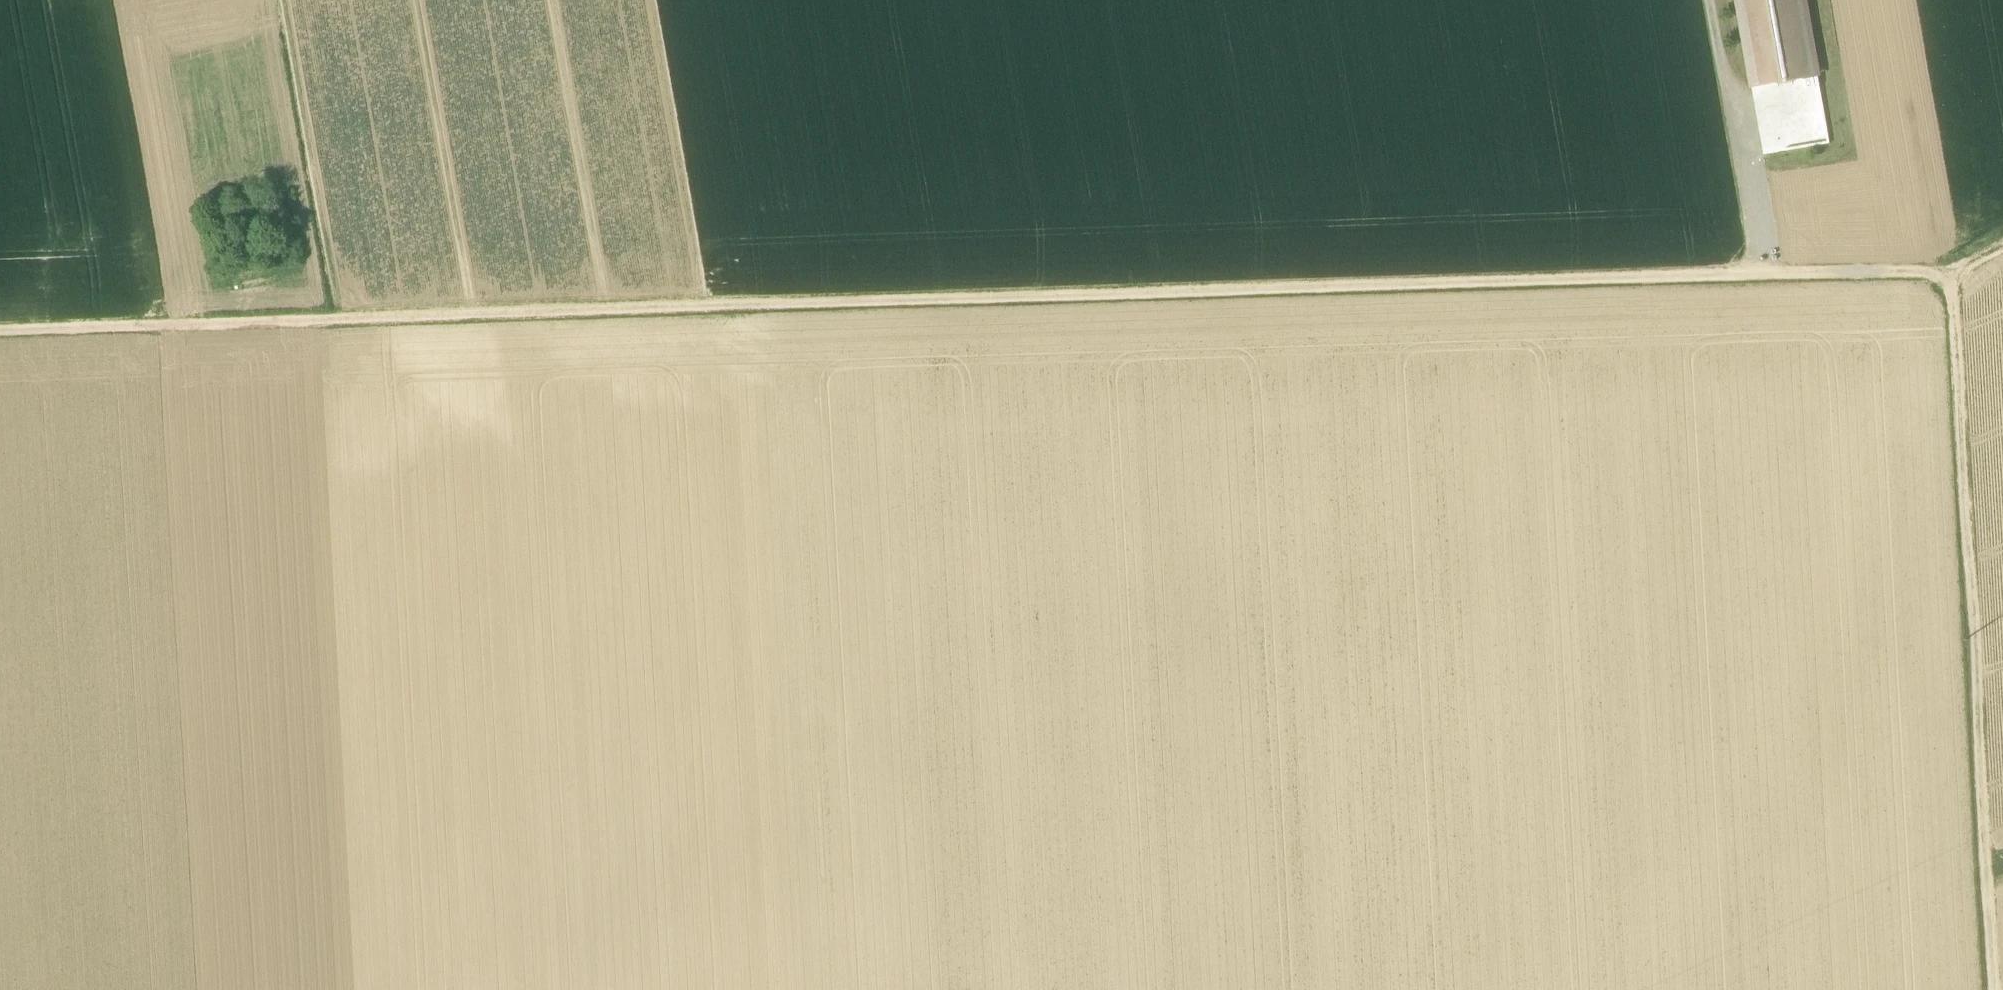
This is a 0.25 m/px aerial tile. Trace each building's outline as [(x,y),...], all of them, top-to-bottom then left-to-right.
[(1751,86),(1817,74),(1804,0),(1736,0),(1751,86)]
